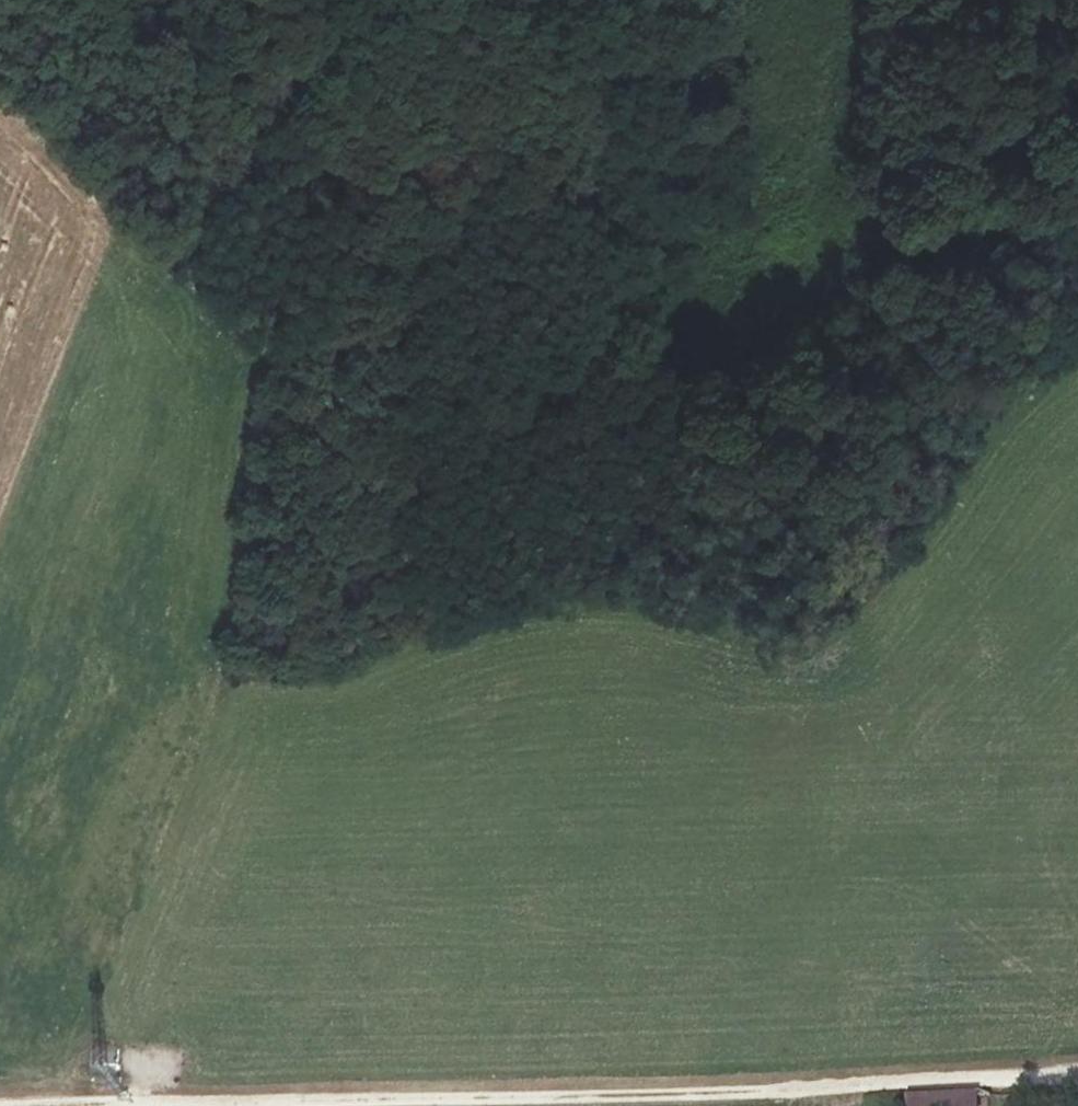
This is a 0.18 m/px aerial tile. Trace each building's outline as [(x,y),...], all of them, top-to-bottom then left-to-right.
[(987,1093),(945,1092),(919,1094),(920,1105),(985,1105),(987,1093)]
